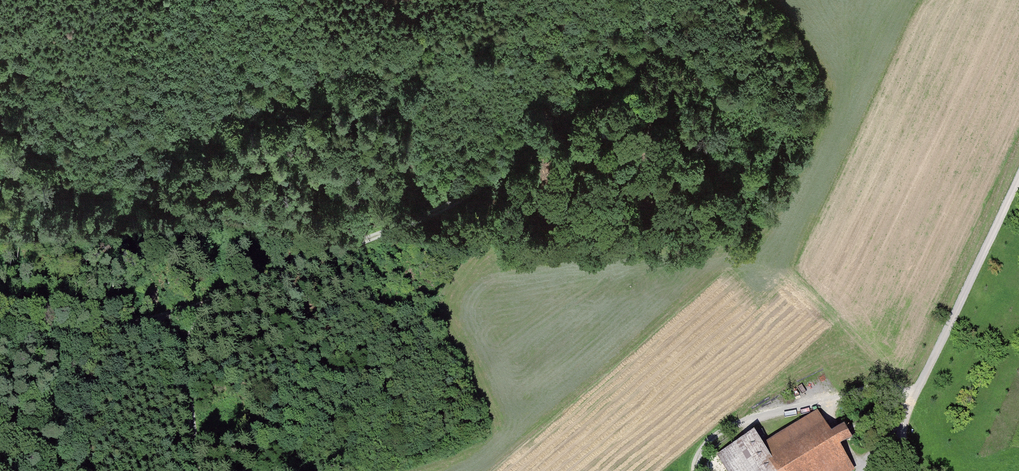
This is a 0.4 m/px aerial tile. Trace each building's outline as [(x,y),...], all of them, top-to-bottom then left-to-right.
[(819,408),(767,441),(786,470),(853,470),(857,468),(841,444),(845,442),(852,437),(848,430),(844,424),(836,428),(833,430),(819,408)] [(722,448),(736,470),(786,470),(767,441),(757,426),(722,448)]
